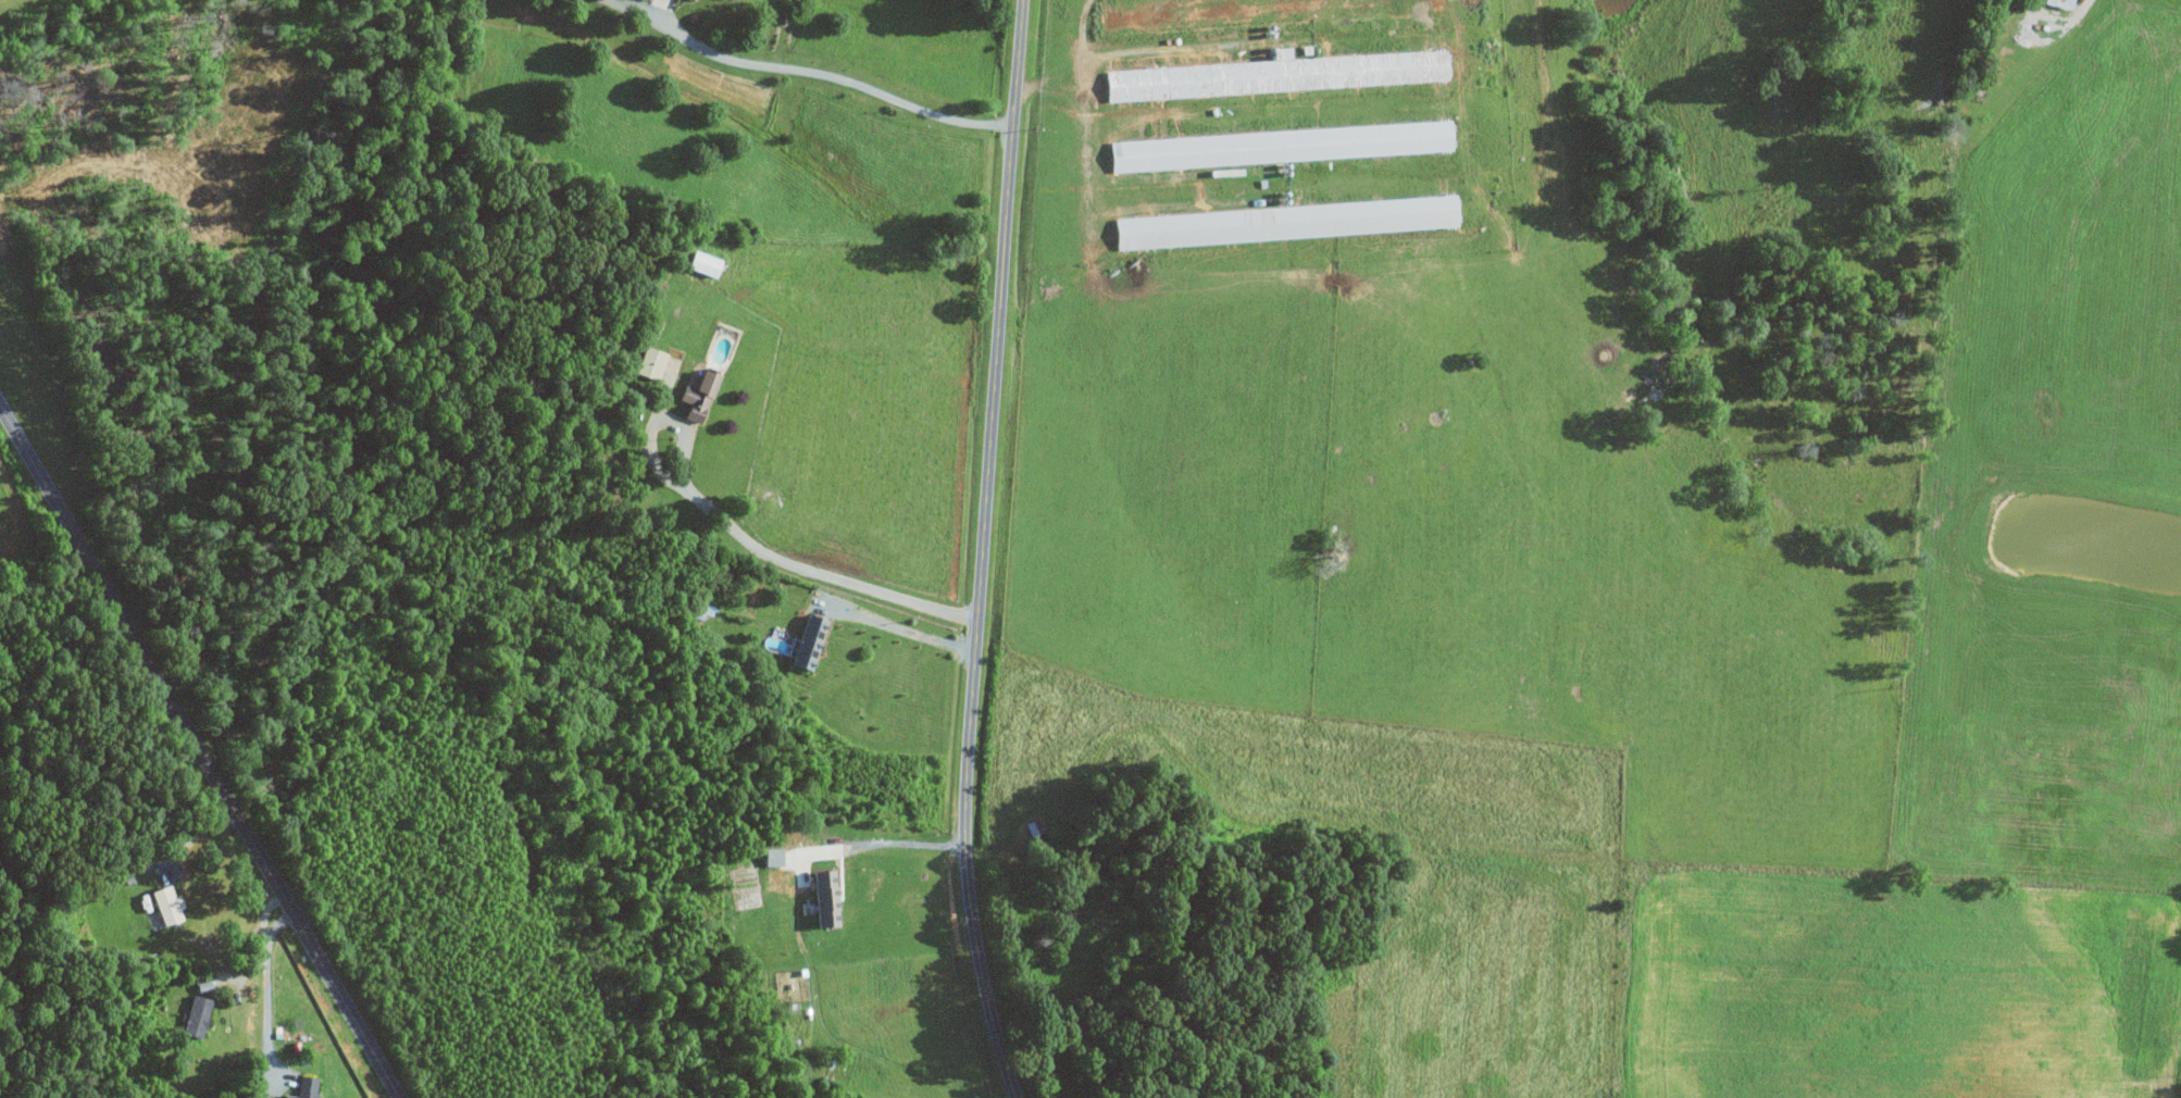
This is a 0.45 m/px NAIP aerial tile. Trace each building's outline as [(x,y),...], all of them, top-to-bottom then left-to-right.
[(2040,1),(2067,9),(2070,0),(2040,0),(2040,1)] [(1100,70),(1102,99),(1444,81),(1442,49),(1289,58),(1288,47),(1273,48),(1274,60),(1100,70)] [(1107,170),(1448,151),(1446,121),(1105,140),(1107,170)] [(1454,229),(1453,197),(1110,215),(1111,247),(1454,229)] [(716,260),(688,249),(681,266),(709,277),(716,260)] [(632,372),(654,380),(663,353),(642,345),(632,372)] [(678,416),(697,423),(715,375),(695,367),(687,387),(680,384),(674,399),(683,402),(678,416)] [(786,667),(808,672),(821,618),(799,613),(786,667)] [(1023,822),(1027,837),(1043,832),(1038,818),(1023,822)] [(761,866),(779,866),(779,848),(761,848),(761,866)] [(812,927),(833,926),(831,870),(810,871),(812,927)] [(147,890),(158,927),(179,920),(175,909),(179,907),(174,894),(169,895),(165,885),(147,890)] [(197,1039),(208,1000),(189,994),(178,1033),(197,1039)] [(297,1075),(292,1097),(288,1097),(287,1097),(314,1097),(315,1094),(310,1093),(313,1078),(297,1075)]
